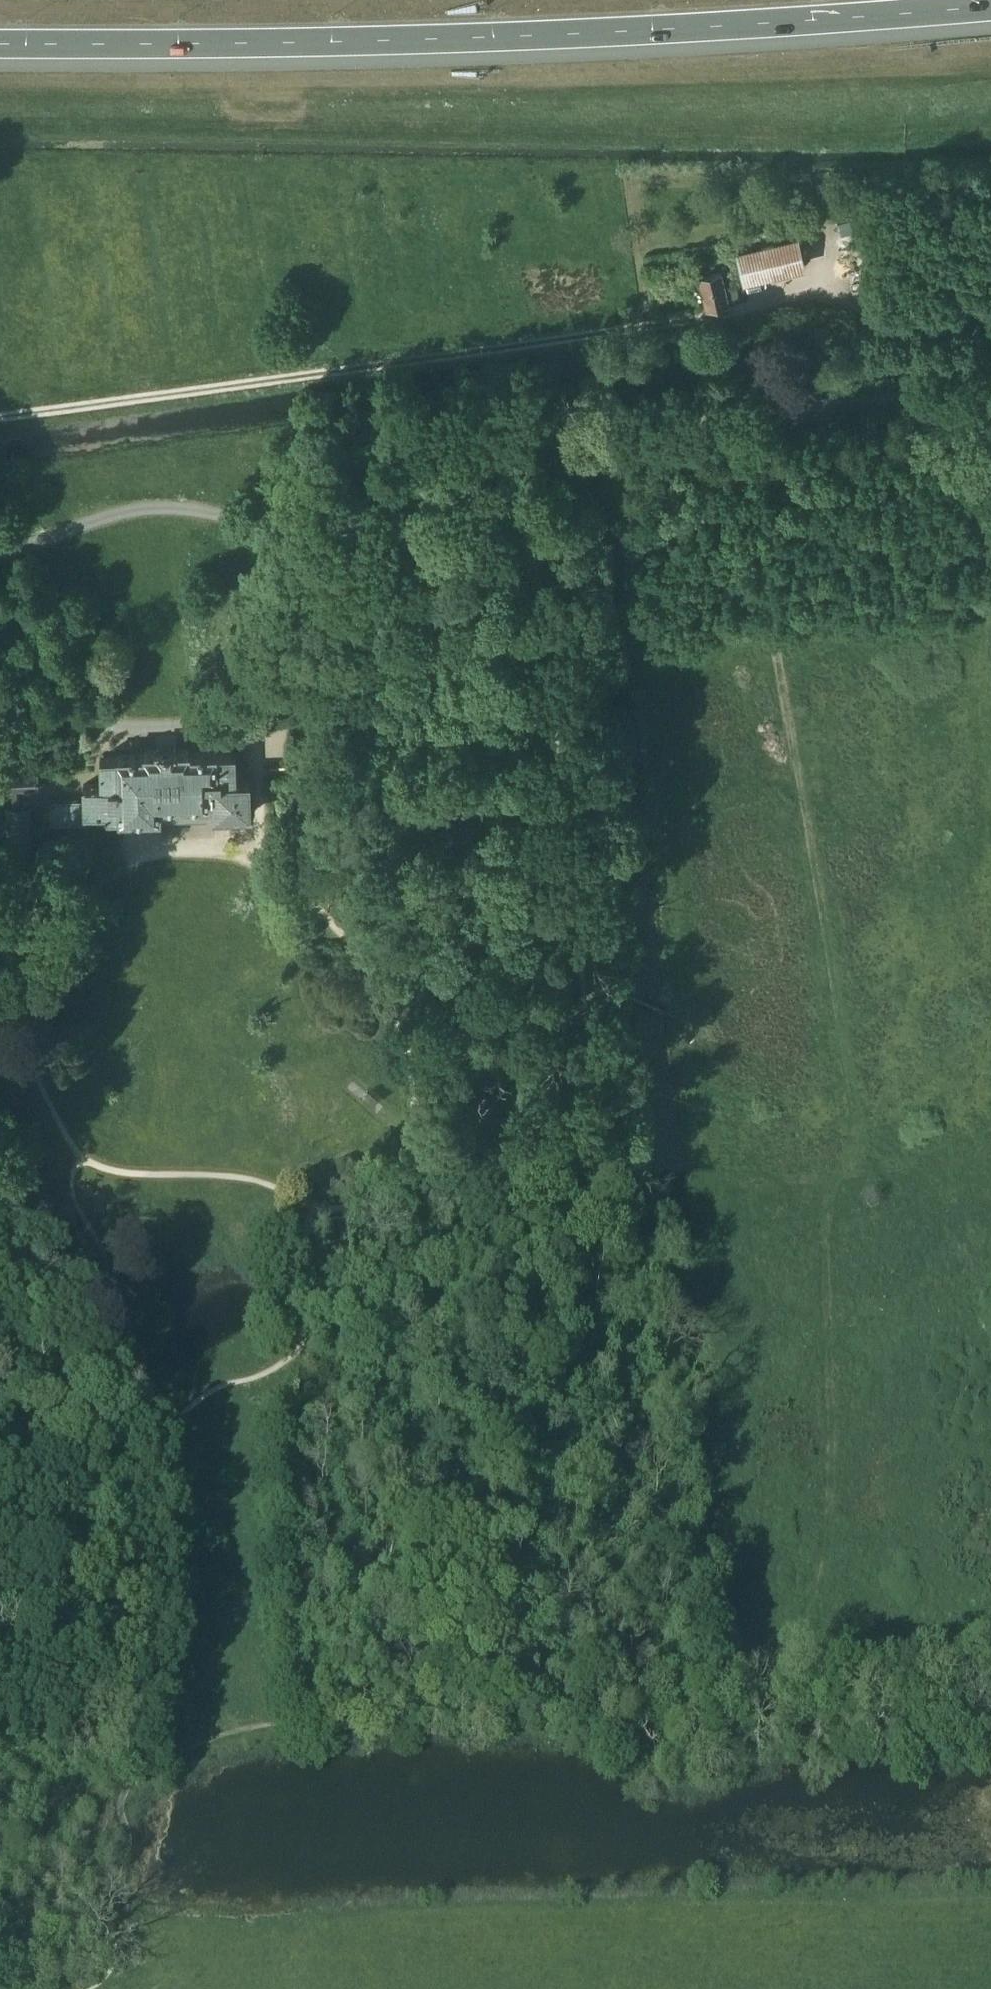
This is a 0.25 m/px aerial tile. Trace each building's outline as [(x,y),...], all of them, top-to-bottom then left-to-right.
[(798,235),(736,250),(743,282),(806,267),(798,235)] [(721,270),(699,276),(707,308),(739,300),(736,286),(725,289),(721,270)] [(84,784),(84,800),(51,801),(51,824),(86,823),(86,811),(107,811),(107,815),(117,815),(118,818),(162,817),(162,814),(179,813),(179,820),(183,823),(194,823),(196,820),(196,812),(212,812),(212,815),(251,814),(250,779),(236,779),(235,751),(189,752),(189,750),(144,751),(144,754),(117,754),(117,757),(100,757),(101,784),(84,784)] [(36,775),(8,776),(8,789),(36,788),(36,775)] [(4,807),(5,851),(32,850),(31,806),(4,807)]
